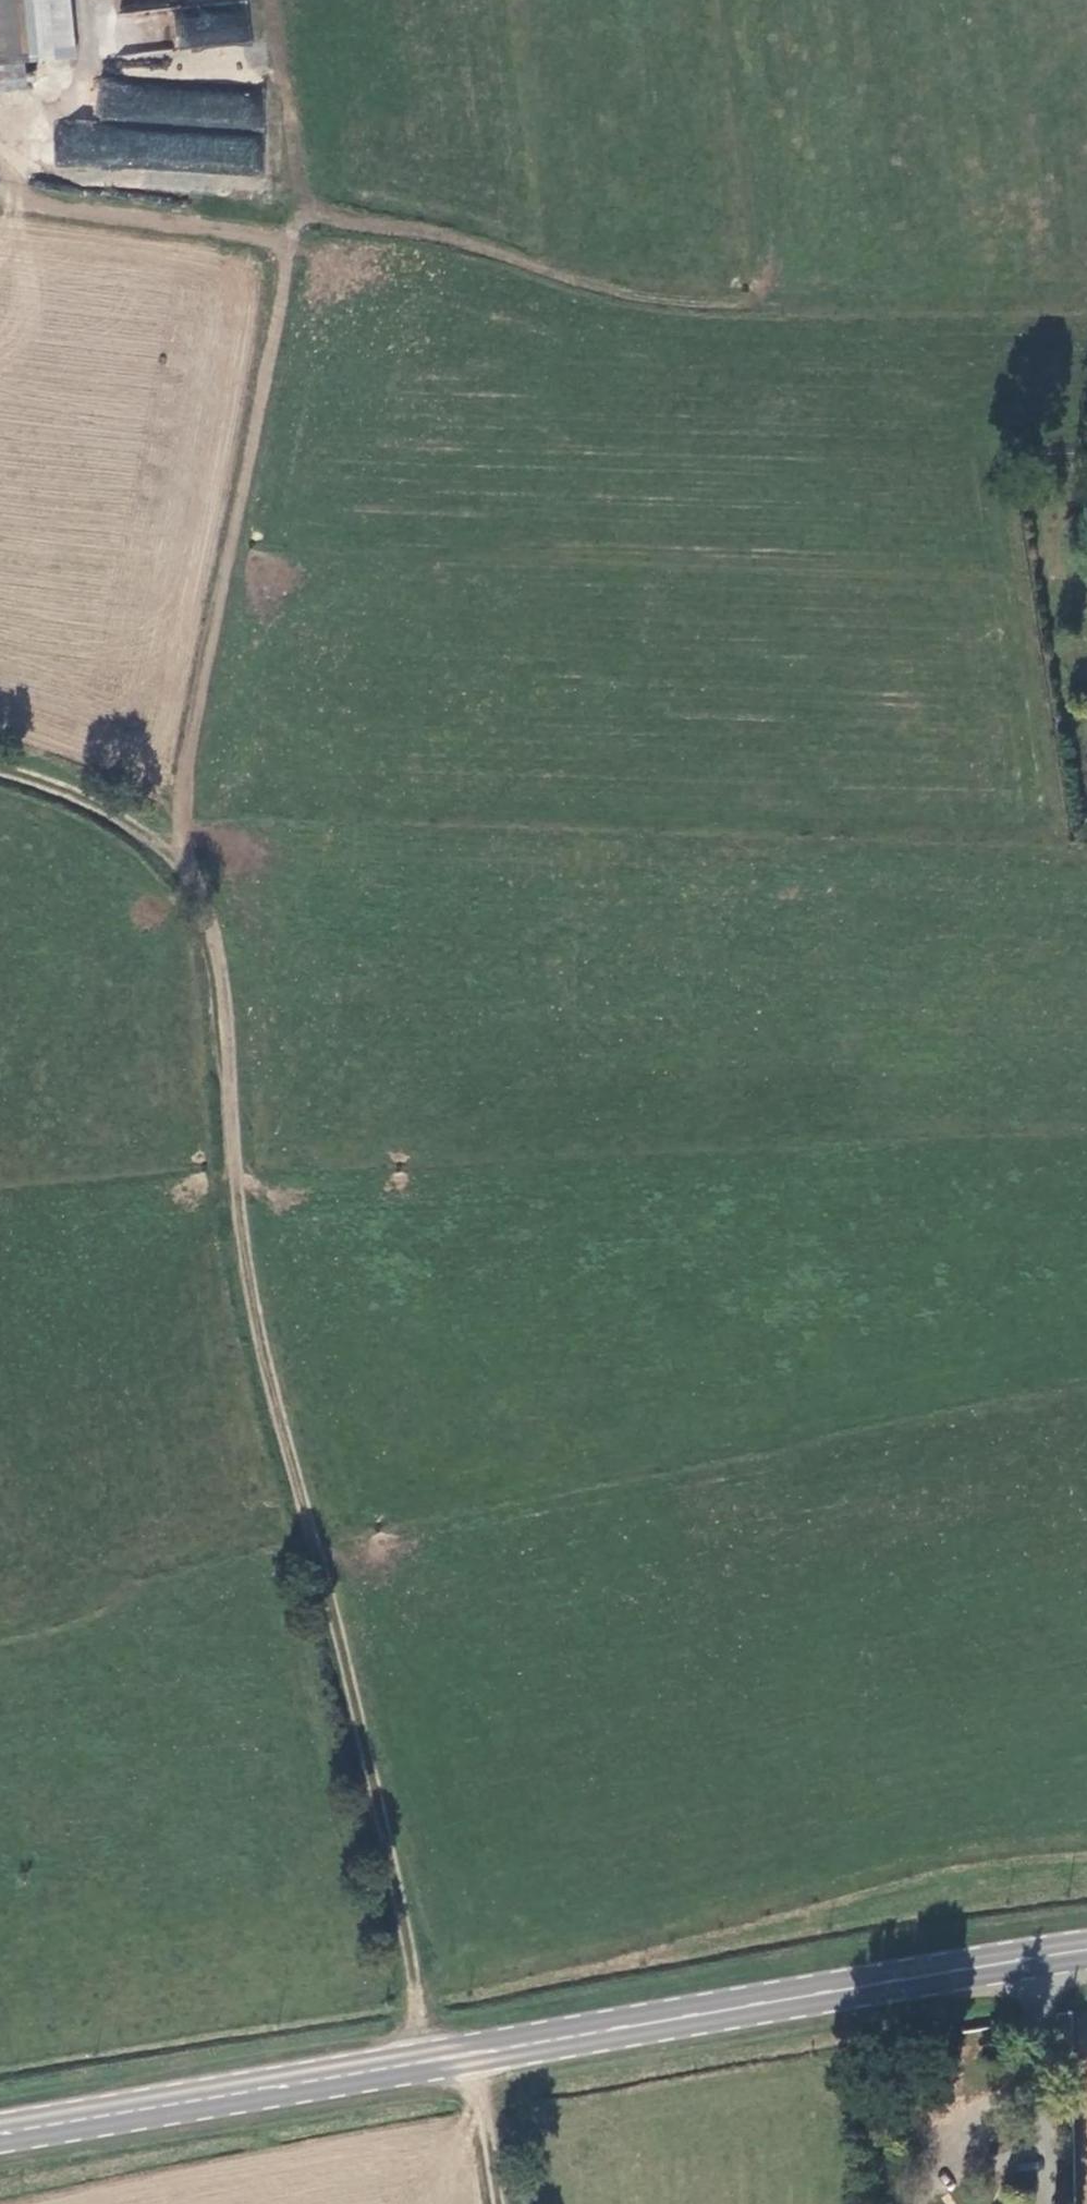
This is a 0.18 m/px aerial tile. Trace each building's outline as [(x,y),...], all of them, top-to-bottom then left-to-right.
[(30,94),(27,66),(78,61),(72,0),(0,0),(0,97),(30,94)] [(180,4),(180,0),(134,0),(135,9),(180,4)] [(252,42),(248,0),(241,0),(173,6),(177,49),(252,42)] [(56,119),(53,169),(261,180),(265,92),(97,83),(95,121),(56,119)]
